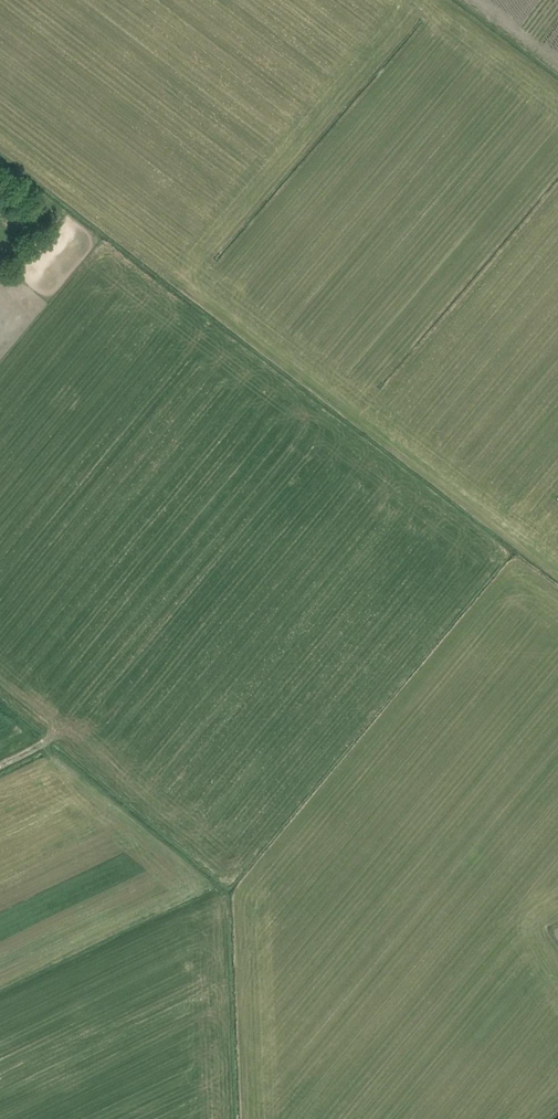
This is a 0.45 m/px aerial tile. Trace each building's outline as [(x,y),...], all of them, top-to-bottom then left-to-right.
[(0,251),(0,264),(2,265),(13,251),(5,245),(0,251)]
